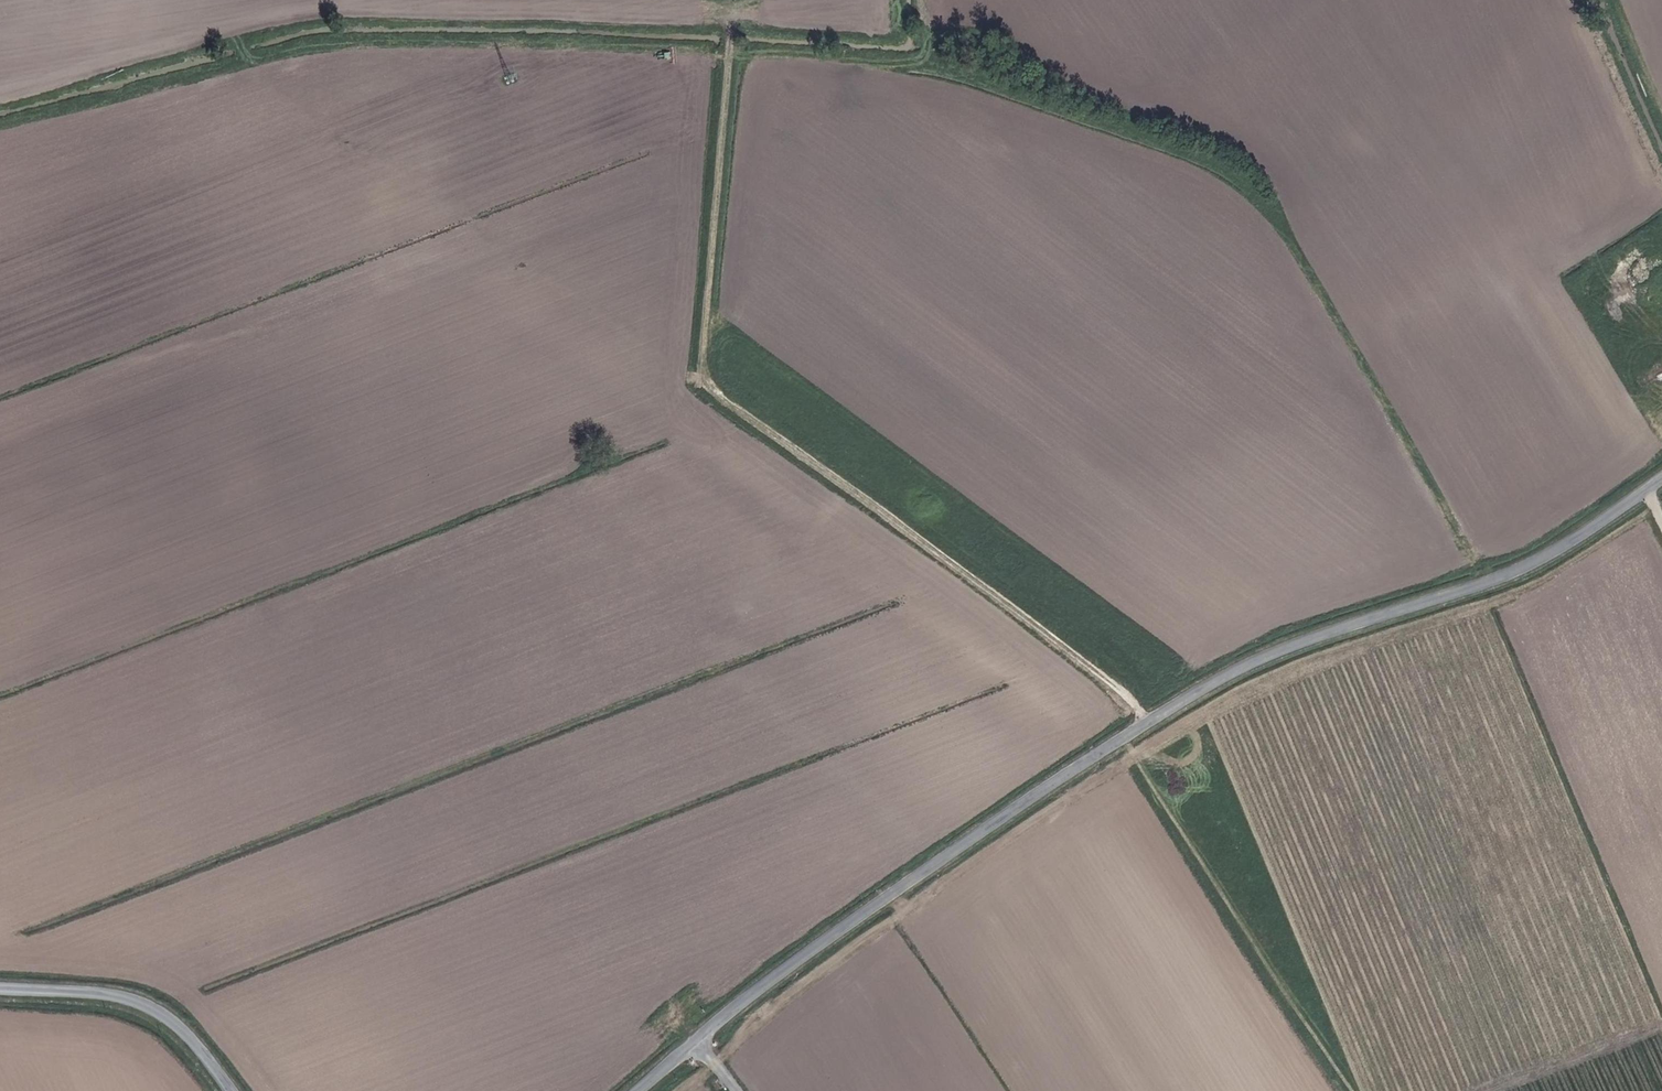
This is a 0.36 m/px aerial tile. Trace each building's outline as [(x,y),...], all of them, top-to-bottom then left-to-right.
[(749,617),(755,622),(760,614),(754,610),(749,617)]
